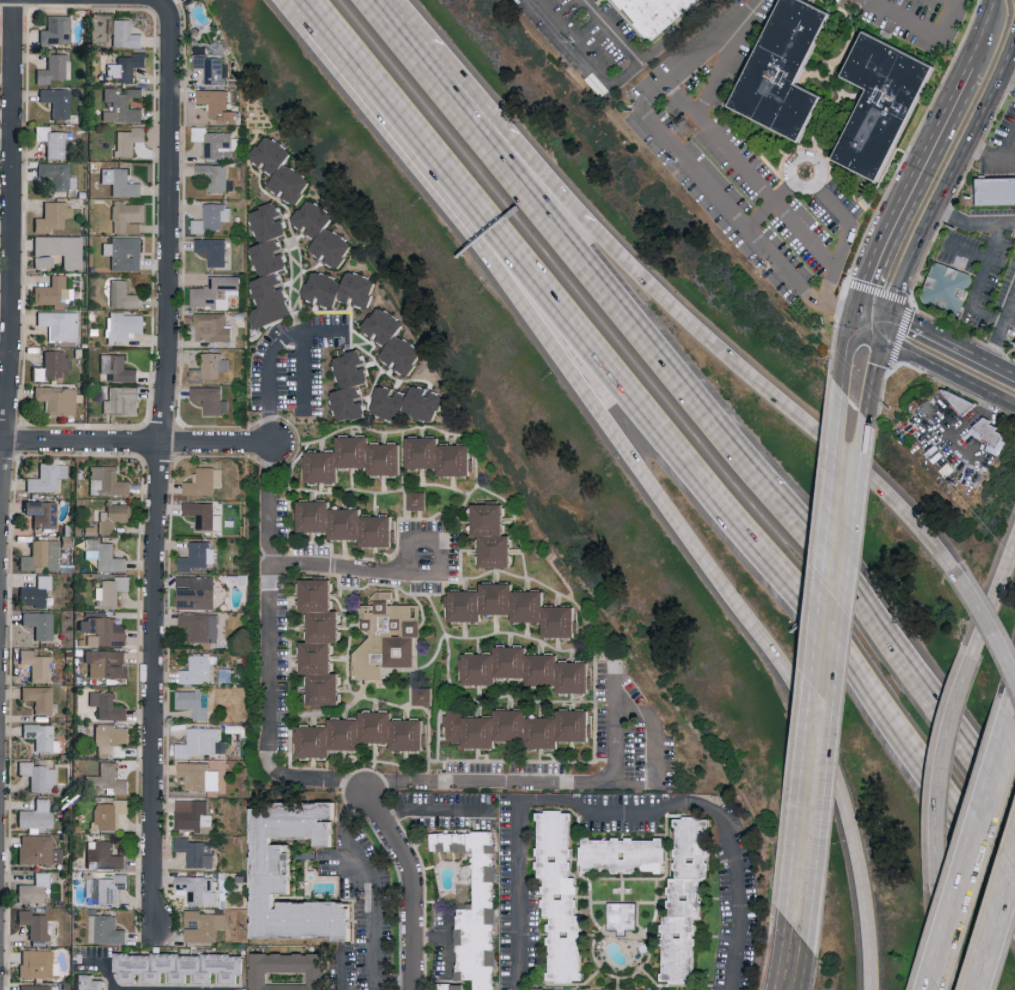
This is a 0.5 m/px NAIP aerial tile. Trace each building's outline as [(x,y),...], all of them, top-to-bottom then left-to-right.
[(654,43),(616,0),(703,0),(654,43)] [(738,104),(790,0),(819,0),(842,11),(806,82),(832,95),(809,141),(738,104)] [(70,43),(71,16),(48,15),(48,29),(40,29),(40,43),(70,43)] [(144,47),(144,34),(131,33),(131,20),(114,19),(113,46),(144,47)] [(888,180),(844,158),(879,86),(854,74),(875,30),(947,64),(888,180)] [(135,81),(136,66),(147,67),(147,52),(133,52),(133,57),(118,56),(118,64),(108,63),(107,80),(135,81)] [(70,53),(48,53),(48,69),(37,69),(37,84),(50,84),(50,79),(70,79),(70,53)] [(194,66),(206,67),(206,83),(225,84),(225,56),(195,56),(194,66)] [(143,122),(143,108),(131,108),(131,96),(144,96),(144,88),(128,88),(128,93),(117,93),(117,88),(104,87),(104,101),(112,101),(112,111),(102,110),(102,121),(143,122)] [(52,118),(70,119),(70,89),(40,88),(40,101),(52,101),(52,118)] [(239,110),(228,110),(228,89),(198,89),(198,103),(209,103),(209,117),(221,117),(221,123),(239,123),(239,110)] [(47,158),(65,159),(65,139),(72,139),(72,131),(50,131),(50,126),(35,125),(35,140),(47,140),(47,158)] [(117,130),(116,156),(135,157),(135,141),(146,141),(147,126),(133,126),(133,131),(117,130)] [(231,132),(207,132),(207,126),(193,127),(193,141),(205,141),(205,158),(232,157),(231,132)] [(253,156),(267,170),(276,174),(271,184),(282,195),(290,199),(297,205),(304,198),(312,181),(300,169),(288,164),(293,153),(281,141),(270,135),(256,149),(253,156)] [(69,176),(69,163),(39,163),(39,178),(50,178),(50,190),(77,190),(77,176),(69,176)] [(210,191),(234,191),(234,180),(227,180),(228,164),(198,164),(197,177),(210,177),(210,191)] [(101,183),(112,183),(112,195),(142,196),(143,183),(130,182),(130,168),(102,167),(101,183)] [(976,178),(1014,177),(1014,206),(976,206),(976,178)] [(294,222),(319,238),(311,250),(340,268),(355,244),(329,227),(337,215),(309,197),(294,222)] [(35,217),(35,232),(51,232),(51,228),(65,229),(65,217),(73,217),(73,203),(44,202),(44,218),(35,217)] [(142,233),(142,222),(147,222),(146,202),(113,202),(113,234),(142,233)] [(294,315),(281,271),(290,268),(281,239),(290,236),(280,202),(253,210),(263,243),(253,246),(263,277),(253,280),(261,308),(249,312),(254,327),(294,315)] [(193,233),(207,234),(207,229),(222,229),(223,220),(231,220),(231,204),(205,204),(205,219),(193,219),(193,233)] [(83,236),(35,236),(34,267),(54,268),(54,254),(64,254),(63,268),(82,269),(83,236)] [(103,242),(103,255),(112,255),(112,270),(142,270),(142,236),(112,236),(112,242),(103,242)] [(210,267),(228,266),(227,238),(197,239),(197,252),(209,252),(210,267)] [(974,278),(958,318),(956,317),(919,301),(931,274),(936,263),(955,270),(963,273),(974,278)] [(303,294),(321,305),(337,307),(342,298),(348,301),(354,302),(357,304),(370,306),(374,299),(376,281),(363,274),(347,271),(345,282),(329,273),(316,271),(303,294)] [(68,275),(52,274),(52,286),(34,286),(34,303),(53,303),(53,307),(67,307),(68,275)] [(230,307),(230,294),(240,294),(240,276),(209,276),(210,287),(192,287),(192,307),(230,307)] [(111,306),(141,307),(142,294),(129,294),(130,279),(112,279),(111,306)] [(400,336),(407,320),(376,307),(365,332),(390,343),(383,361),(414,374),(425,347),(400,336)] [(77,311),(38,312),(38,325),(48,325),(49,340),(78,340),(77,311)] [(128,344),(128,333),(145,334),(146,313),(109,313),(109,344),(128,344)] [(226,313),(196,313),(197,341),(233,340),(232,327),(226,327),(226,313)] [(33,379),(62,379),(62,369),(68,369),(68,350),(44,350),(45,366),(33,366),(33,379)] [(334,391),(340,421),(368,415),(362,387),(372,385),(364,350),(336,356),(344,389),(334,391)] [(192,382),(207,382),(207,379),(221,379),(221,372),(228,372),(228,352),(203,352),(203,368),(191,368),(192,382)] [(100,372),(109,373),(109,381),(139,381),(139,368),(127,368),(127,354),(101,354),(100,372)] [(373,413),(404,421),(406,413),(438,421),(445,393),(414,385),(412,393),(381,385),(373,413)] [(46,401),(45,413),(75,414),(76,388),(35,386),(35,400),(46,401)] [(140,386),(110,386),(110,399),(104,399),(104,413),(140,414),(140,386)] [(192,400),(205,400),(205,414),(229,414),(229,400),(222,400),(222,387),(192,386),(192,400)] [(371,436),(340,436),(340,452),(303,452),(303,468),(309,468),(309,482),(341,482),(341,467),(371,467),(371,436)] [(473,444),(441,444),(441,437),(410,437),(410,467),(442,468),(442,475),(473,476),(473,444)] [(403,474),(403,443),(372,444),(373,474),(403,474)] [(28,478),(27,491),(58,492),(59,478),(68,478),(68,464),(41,464),(41,478),(28,478)] [(119,466),(90,465),(90,493),(131,494),(132,481),(119,480),(119,466)] [(184,494),(215,495),(215,486),(223,486),(223,467),(195,467),(195,482),(185,481),(184,494)] [(427,509),(427,492),(410,492),(409,509),(427,509)] [(57,501),(26,502),(26,514),(34,514),(34,528),(58,528),(57,501)] [(333,531),(333,539),(363,539),(364,547),(396,546),(396,515),(365,515),(365,508),(334,508),(334,501),(301,501),(302,531),(333,531)] [(223,529),(223,514),(215,514),(215,502),(184,502),(185,516),(197,516),(197,530),(223,529)] [(99,533),(115,533),(115,521),(132,521),(132,503),(107,503),(107,511),(99,511),(99,533)] [(505,504),(475,504),(475,536),(483,536),(482,567),(513,567),(513,535),(505,535),(505,504)] [(115,543),(101,543),(101,538),(85,538),(85,559),(97,558),(97,571),(129,570),(128,557),(115,557),(115,543)] [(59,540),(32,540),(32,555),(21,556),(21,571),(45,571),(45,570),(59,570),(59,540)] [(215,563),(216,543),(191,543),(190,556),(179,556),(179,572),(207,572),(207,563),(215,563)] [(38,586),(20,587),(21,606),(46,606),(46,590),(52,589),(52,575),(37,575),(38,586)] [(101,580),(101,586),(96,586),(96,606),(120,606),(119,590),(131,589),(131,575),(116,576),(116,580),(101,580)] [(216,577),(178,576),(178,606),(215,606),(216,577)] [(311,705),(342,705),(342,673),(335,674),(334,642),(342,642),(341,610),(335,611),(334,578),(304,579),(304,611),(310,611),(311,641),(303,641),(304,674),(311,674),(311,705)] [(453,621),(485,621),(484,614),(513,614),(513,622),(547,621),(547,637),(579,637),(579,606),(547,606),(546,590),(516,591),(516,583),(483,583),(483,590),(452,590),(453,621)] [(416,666),(416,637),(421,637),(421,604),(393,604),(393,592),(371,592),(371,604),(364,604),(364,632),(369,632),(369,648),(355,648),(355,679),(384,679),(384,666),(416,666)] [(87,645),(117,646),(117,644),(128,644),(128,624),(115,624),(116,617),(98,617),(98,612),(85,611),(85,620),(79,620),(79,631),(87,631),(87,645)] [(53,640),(53,613),(23,612),(22,625),(35,625),(35,640),(53,640)] [(189,641),(219,641),(219,613),(180,612),(180,626),(189,627),(189,641)] [(467,653),(466,684),(498,685),(498,678),(529,678),(529,684),(560,684),(560,692),(592,693),(593,662),(561,662),(561,654),(530,654),(530,647),(498,646),(498,654),(467,653)] [(31,682),(49,682),(50,656),(34,656),(34,649),(20,649),(20,664),(32,665),(31,682)] [(127,651),(85,650),(84,663),(89,663),(89,677),(131,678),(131,668),(127,668),(127,651)] [(211,683),(211,663),(215,663),(215,655),(190,654),(190,669),(181,669),(180,683),(211,683)] [(53,687),(22,686),(22,700),(35,700),(35,715),(52,715),(53,687)] [(431,704),(431,687),(414,687),(414,705),(431,704)] [(208,720),(208,706),(203,706),(202,689),(176,690),(177,708),(194,708),(194,720),(208,720)] [(89,692),(90,706),(98,706),(99,720),(129,720),(129,706),(116,706),(116,691),(89,692)] [(593,741),(592,710),(560,710),(560,717),(530,718),(529,709),(498,710),(498,716),(465,717),(465,710),(445,711),(446,740),(464,740),(465,748),(498,748),(498,741),(531,740),(531,749),(561,748),(560,741),(593,741)] [(426,750),(426,719),(395,719),(395,711),(364,712),(364,719),(332,719),(332,726),(301,726),(301,757),(332,757),(332,750),(363,750),(363,743),(394,742),(394,750),(426,750)] [(60,752),(60,740),(54,740),(54,725),(24,724),(24,738),(36,738),(36,751),(60,752)] [(129,756),(129,725),(96,725),(96,757),(114,757),(114,756),(129,756)] [(227,753),(227,740),(220,740),(220,727),(188,728),(189,743),(177,743),(177,758),(191,758),(191,754),(227,753)] [(31,791),(51,792),(51,784),(57,785),(57,767),(34,766),(34,761),(19,761),(19,775),(31,775),(31,791)] [(118,761),(100,761),(100,775),(86,776),(87,791),(104,790),(104,794),(129,794),(129,779),(118,779),(118,761)] [(220,790),(219,770),(209,770),(209,762),(179,762),(179,776),(186,776),(186,790),(220,790)] [(53,829),(54,810),(50,810),(50,798),(36,798),(36,810),(19,810),(19,828),(29,828),(29,833),(40,833),(40,828),(53,829)] [(130,813),(129,799),(115,799),(115,803),(92,803),(93,830),(121,829),(120,813),(130,813)] [(176,799),(175,829),(202,829),(202,825),(212,826),(212,814),(207,814),(208,800),(176,799)] [(258,936),(340,937),(340,941),(355,941),(355,903),(281,902),(281,894),(296,894),(297,870),(292,870),(292,861),(298,861),(298,853),(291,853),(291,845),(278,845),(278,839),(321,839),(321,847),(338,847),(338,804),(259,803),(258,936)] [(551,982),(586,980),(582,915),(581,915),(579,877),(576,877),(572,810),(540,812),(545,916),(547,916),(551,982)] [(698,982),(698,919),(704,919),(704,878),(711,878),(711,817),(678,817),(678,878),(671,878),(671,910),(678,910),(678,923),(666,923),(666,982),(698,982)] [(497,832),(435,832),(435,851),(477,851),(478,906),(461,906),(462,980),(477,979),(478,989),(499,989),(497,832)] [(53,836),(20,835),(20,863),(63,864),(63,848),(53,848),(53,836)] [(188,867),(215,867),(215,841),(189,841),(189,836),(176,837),(177,851),(188,850),(188,867)] [(668,873),(668,839),(585,838),(585,871),(668,873)] [(88,869),(126,868),(125,855),(112,855),(112,840),(87,841),(88,869)] [(50,872),(35,872),(35,885),(18,884),(18,902),(44,902),(44,887),(49,887),(50,872)] [(86,879),(87,898),(97,898),(97,904),(120,903),(120,889),(129,888),(129,874),(114,874),(114,878),(86,879)] [(177,894),(189,895),(189,903),(217,904),(218,877),(177,875),(177,894)] [(638,903),(610,903),(610,929),(620,929),(620,935),(628,935),(628,929),(638,929),(638,903)] [(29,940),(48,940),(48,915),(31,915),(31,910),(18,909),(18,924),(30,924),(29,940)] [(186,910),(186,942),(216,942),(216,929),(226,928),(226,913),(202,913),(201,909),(186,910)] [(127,943),(128,930),(118,930),(118,915),(91,914),(90,942),(127,943)] [(21,978),(52,977),(52,950),(21,950),(21,978)] [(243,953),(117,955),(117,972),(123,972),(123,982),(140,982),(140,974),(148,974),(148,983),(166,982),(166,973),(173,973),(173,982),(190,982),(190,974),(197,974),(197,983),(215,983),(215,973),(222,973),(222,983),(243,983),(243,953)] [(326,953),(254,953),(254,989),(326,989),(326,953)] [(107,980),(98,980),(97,974),(78,975),(78,989),(108,989),(107,980)]
